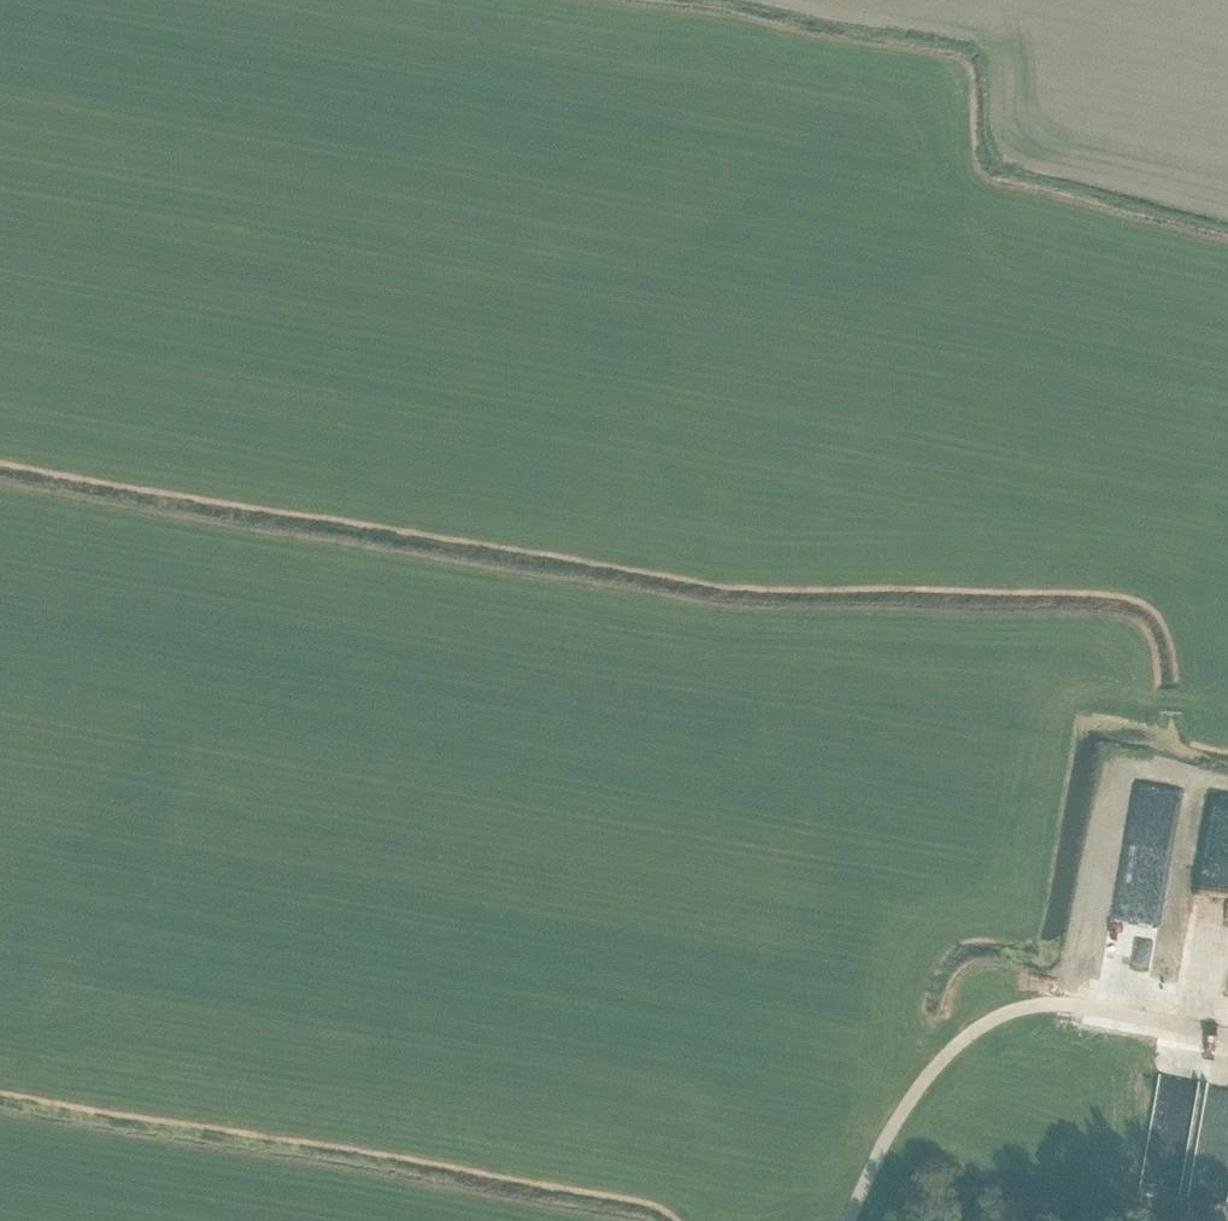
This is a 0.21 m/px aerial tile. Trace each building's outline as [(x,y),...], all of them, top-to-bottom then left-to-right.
[(1226,1106),(1212,1191),(1227,1193),(1227,1106),(1226,1106)]
